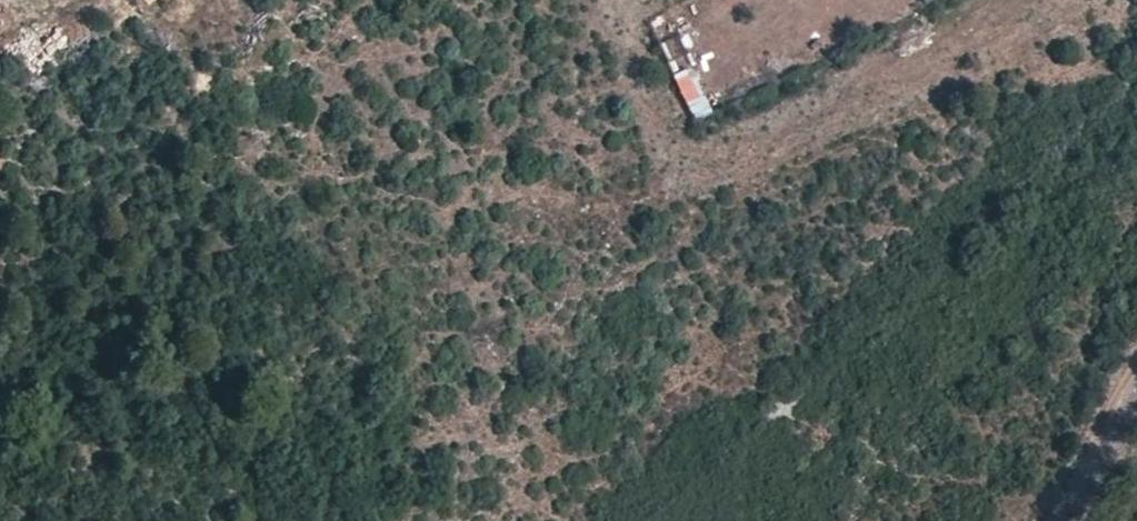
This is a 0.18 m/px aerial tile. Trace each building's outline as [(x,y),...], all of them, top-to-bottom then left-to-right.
[(670,69),(687,64),(679,35),(662,40),(670,69)] [(697,68),(677,74),(690,119),(710,114),(697,68)]
